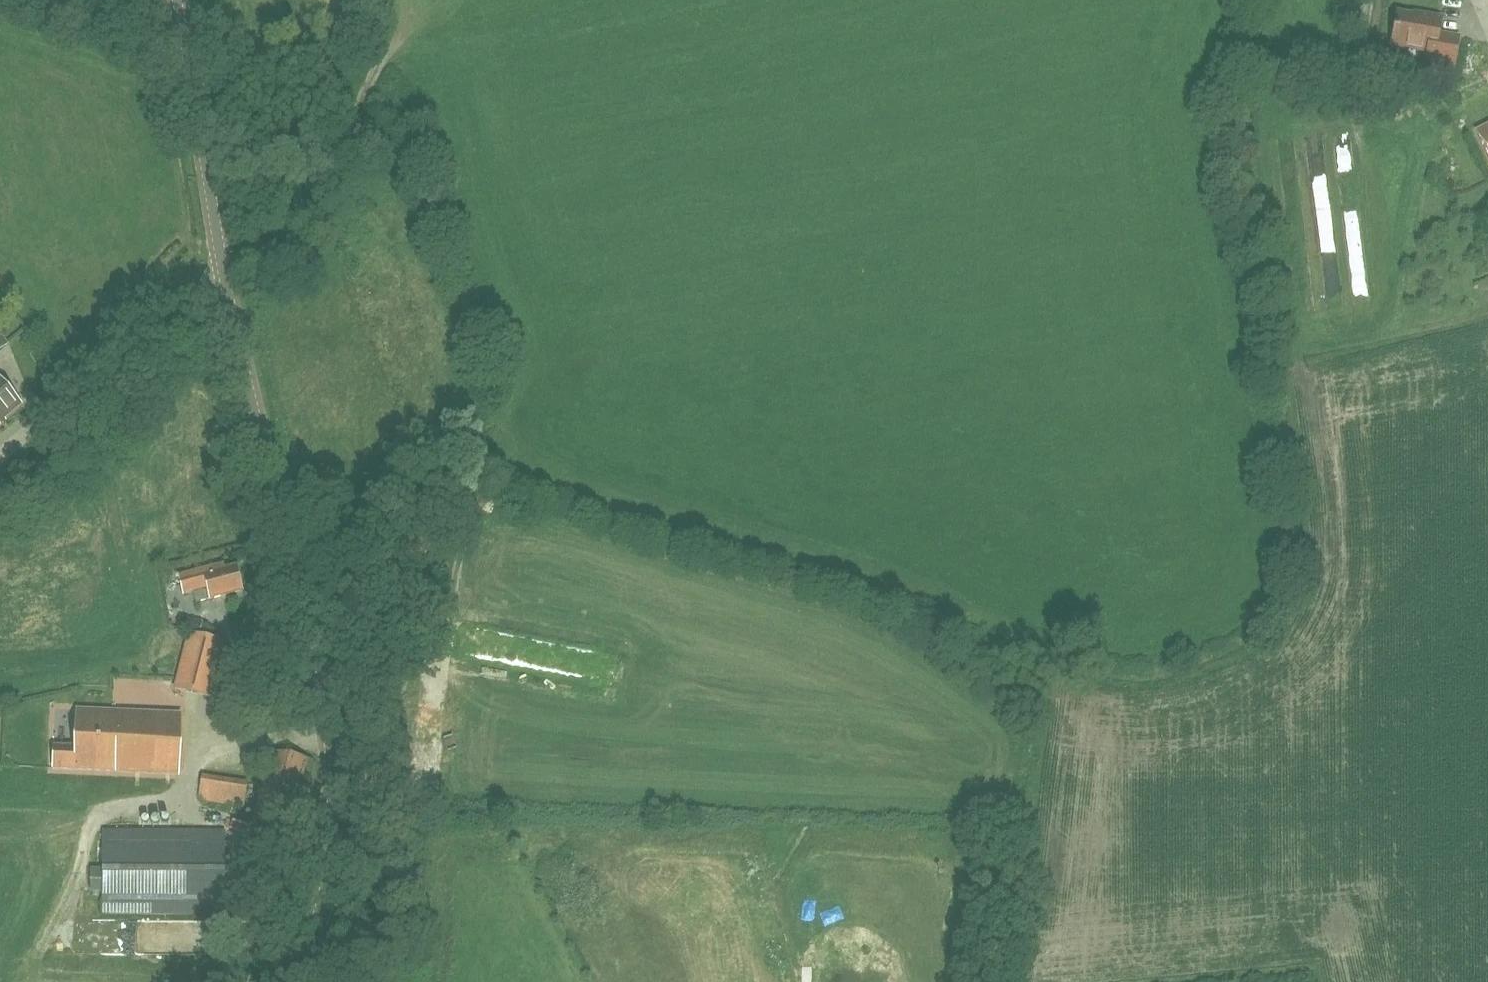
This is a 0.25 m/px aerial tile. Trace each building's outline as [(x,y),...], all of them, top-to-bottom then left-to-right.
[(1422,19),(1396,14),(1391,45),(1427,51),(1425,61),(1453,66),(1458,38),(1438,35),(1441,19),(1423,16),(1422,19)] [(1476,130),(1487,153),(1487,124),(1476,130)] [(0,332),(0,352),(10,344),(0,332)] [(1,419),(20,403),(0,380),(0,418),(1,419)] [(197,601),(243,589),(236,566),(225,569),(224,564),(179,575),(184,593),(194,590),(197,601)] [(177,688),(210,697),(225,642),(192,633),(177,688)] [(53,745),(52,767),(178,774),(182,714),(78,708),(76,746),(53,745)] [(270,750),(253,822),(296,832),(313,760),(270,750)] [(194,777),(193,802),(243,804),(244,779),(194,777)] [(103,830),(103,870),(90,870),(90,893),(103,893),(103,912),(224,913),(224,831),(103,830)]
